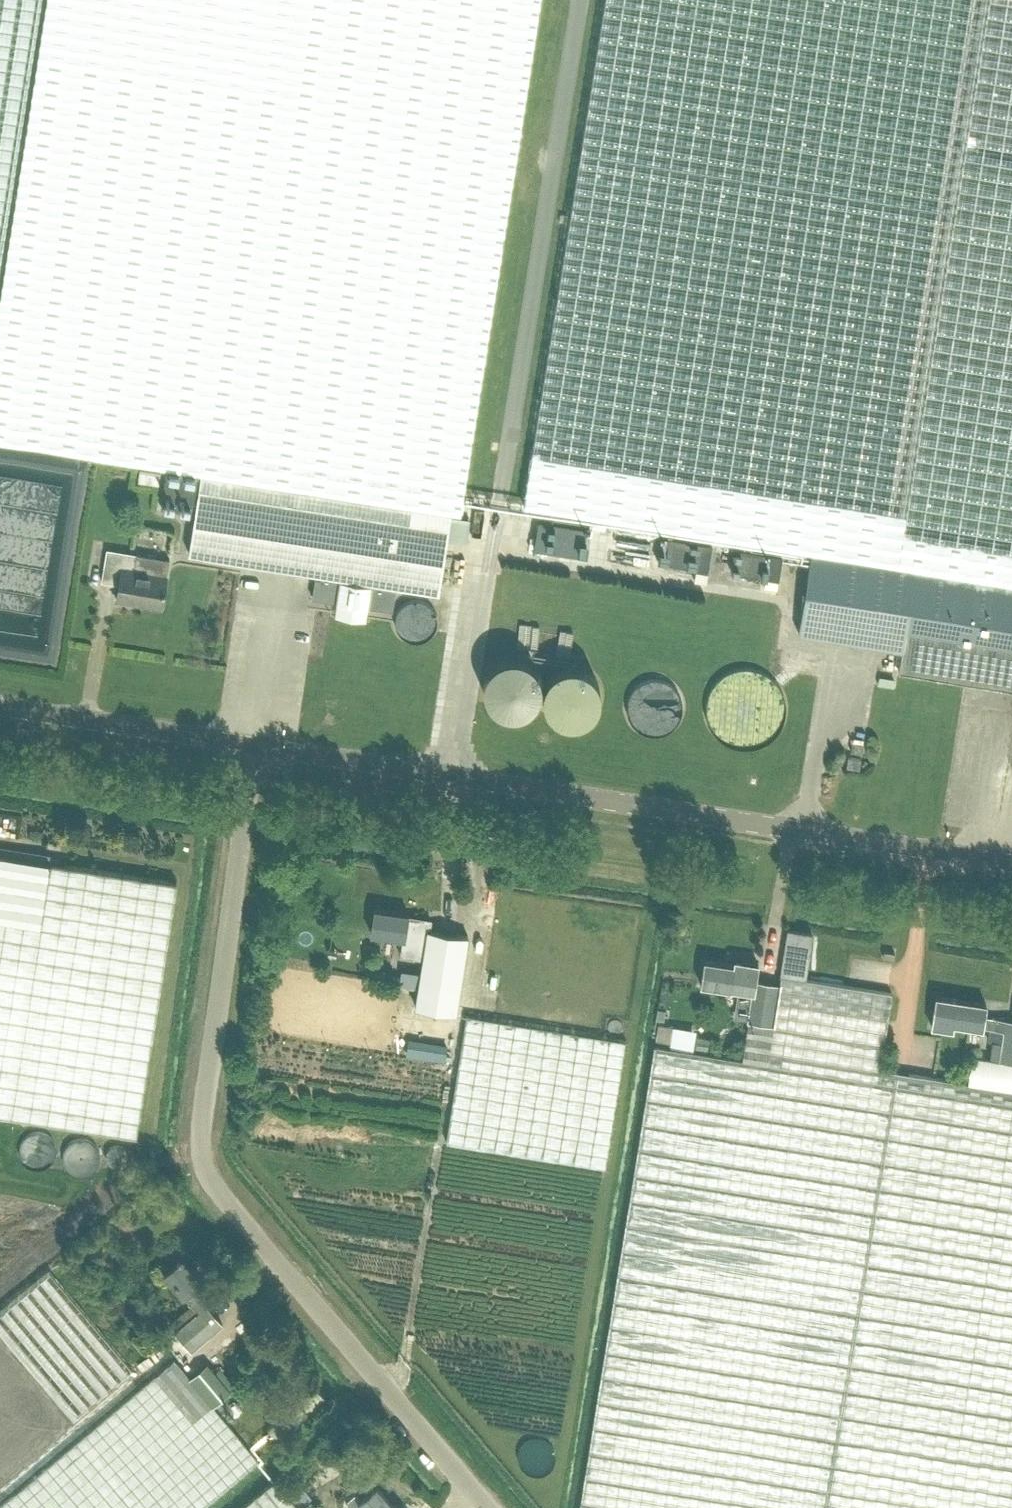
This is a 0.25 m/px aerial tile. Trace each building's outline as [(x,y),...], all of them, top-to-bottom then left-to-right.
[(0,299),(0,441),(201,473),(450,512),(460,514),(469,457),(535,32),(540,0),(47,0),(0,299)] [(41,0),(0,0),(0,261),(41,0)] [(811,551),(810,553),(1011,585),(1011,0),(605,0),(523,505),(811,551)] [(193,511),(199,474),(167,469),(161,506),(193,511)] [(159,483),(160,473),(140,470),(138,480),(159,483)] [(407,586),(423,589),(438,591),(450,512),(201,473),(196,500),(188,552),(259,563),(316,572),(312,596),(392,609),(396,584),(403,586),(407,586)] [(540,519),(535,546),(586,555),(591,527),(540,519)] [(712,542),(663,534),(658,560),(708,568),(712,542)] [(735,546),(732,569),(779,577),(783,553),(735,546)] [(142,602),(142,603),(161,607),(169,558),(107,547),(101,580),(119,583),(116,598),(142,602)] [(810,553),(798,632),(901,649),(898,669),(1011,688),(1011,585),(810,553)] [(675,563),(673,571),(698,577),(699,569),(675,563)] [(862,752),(863,743),(853,741),(851,750),(862,752)] [(859,768),(861,758),(848,755),(847,765),(859,768)] [(11,1117),(138,1137),(178,883),(51,863),(52,860),(0,852),(0,1115),(11,1117)] [(375,907),(371,930),(404,936),(401,953),(424,957),(420,976),(415,1006),(453,1012),(458,983),(466,934),(439,929),(429,927),(431,919),(429,919),(429,920),(423,919),(423,918),(408,915),(408,913),(375,907)] [(747,1020),(772,1024),(778,984),(755,980),(758,962),(741,960),(740,965),(704,959),(700,982),(752,990),(747,1020)] [(780,975),(778,984),(772,1024),(747,1020),(741,1059),(653,1043),(578,1507),(827,1507),(898,1072),(878,1069),(891,993),(780,975)] [(1002,1030),(998,1058),(1011,1061),(1011,1020),(983,1015),(985,1004),(934,995),(929,1025),(951,1028),(952,1022),(1002,1030)] [(658,1007),(656,1017),(663,1019),(665,1009),(658,1007)] [(605,1166),(625,1039),(467,1014),(447,1141),(605,1166)] [(700,1036),(701,1025),(666,1021),(664,1032),(700,1036)] [(998,1058),(972,1054),(967,1083),(1011,1090),(1011,1061),(998,1058)] [(967,1083),(898,1072),(827,1507),(1011,1507),(1011,1090),(967,1083)] [(191,1348),(222,1321),(192,1286),(201,1278),(182,1255),(164,1270),(198,1310),(176,1329),(191,1348)] [(133,1368),(50,1270),(0,1313),(0,1331),(74,1418),(133,1368)] [(174,1359),(0,1505),(0,1507),(202,1507),(258,1459),(213,1405),(238,1384),(223,1365),(218,1370),(210,1361),(190,1377),(174,1359)] [(274,1477),(236,1507),(300,1507),(274,1477)] [(375,1484),(359,1498),(354,1492),(347,1498),(346,1505),(349,1507),(395,1507),(375,1484)]
